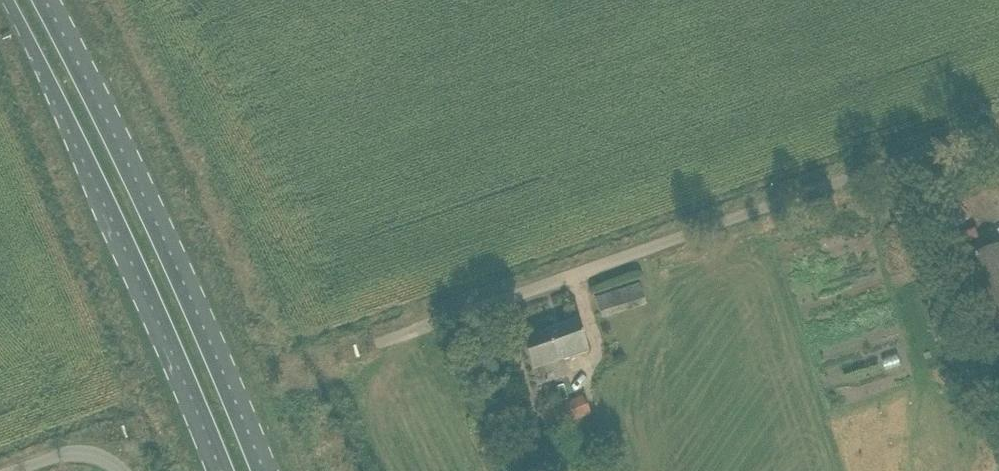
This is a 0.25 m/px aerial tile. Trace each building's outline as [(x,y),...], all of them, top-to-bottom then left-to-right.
[(957,263),(969,298),(998,288),(998,248),(957,263)] [(595,299),(601,318),(645,304),(640,285),(595,299)] [(943,317),(930,321),(933,331),(946,327),(943,317)] [(563,361),(588,352),(577,320),(521,340),(537,386),(568,375),(563,361)] [(583,396),(540,415),(547,432),(591,413),(583,396)]
